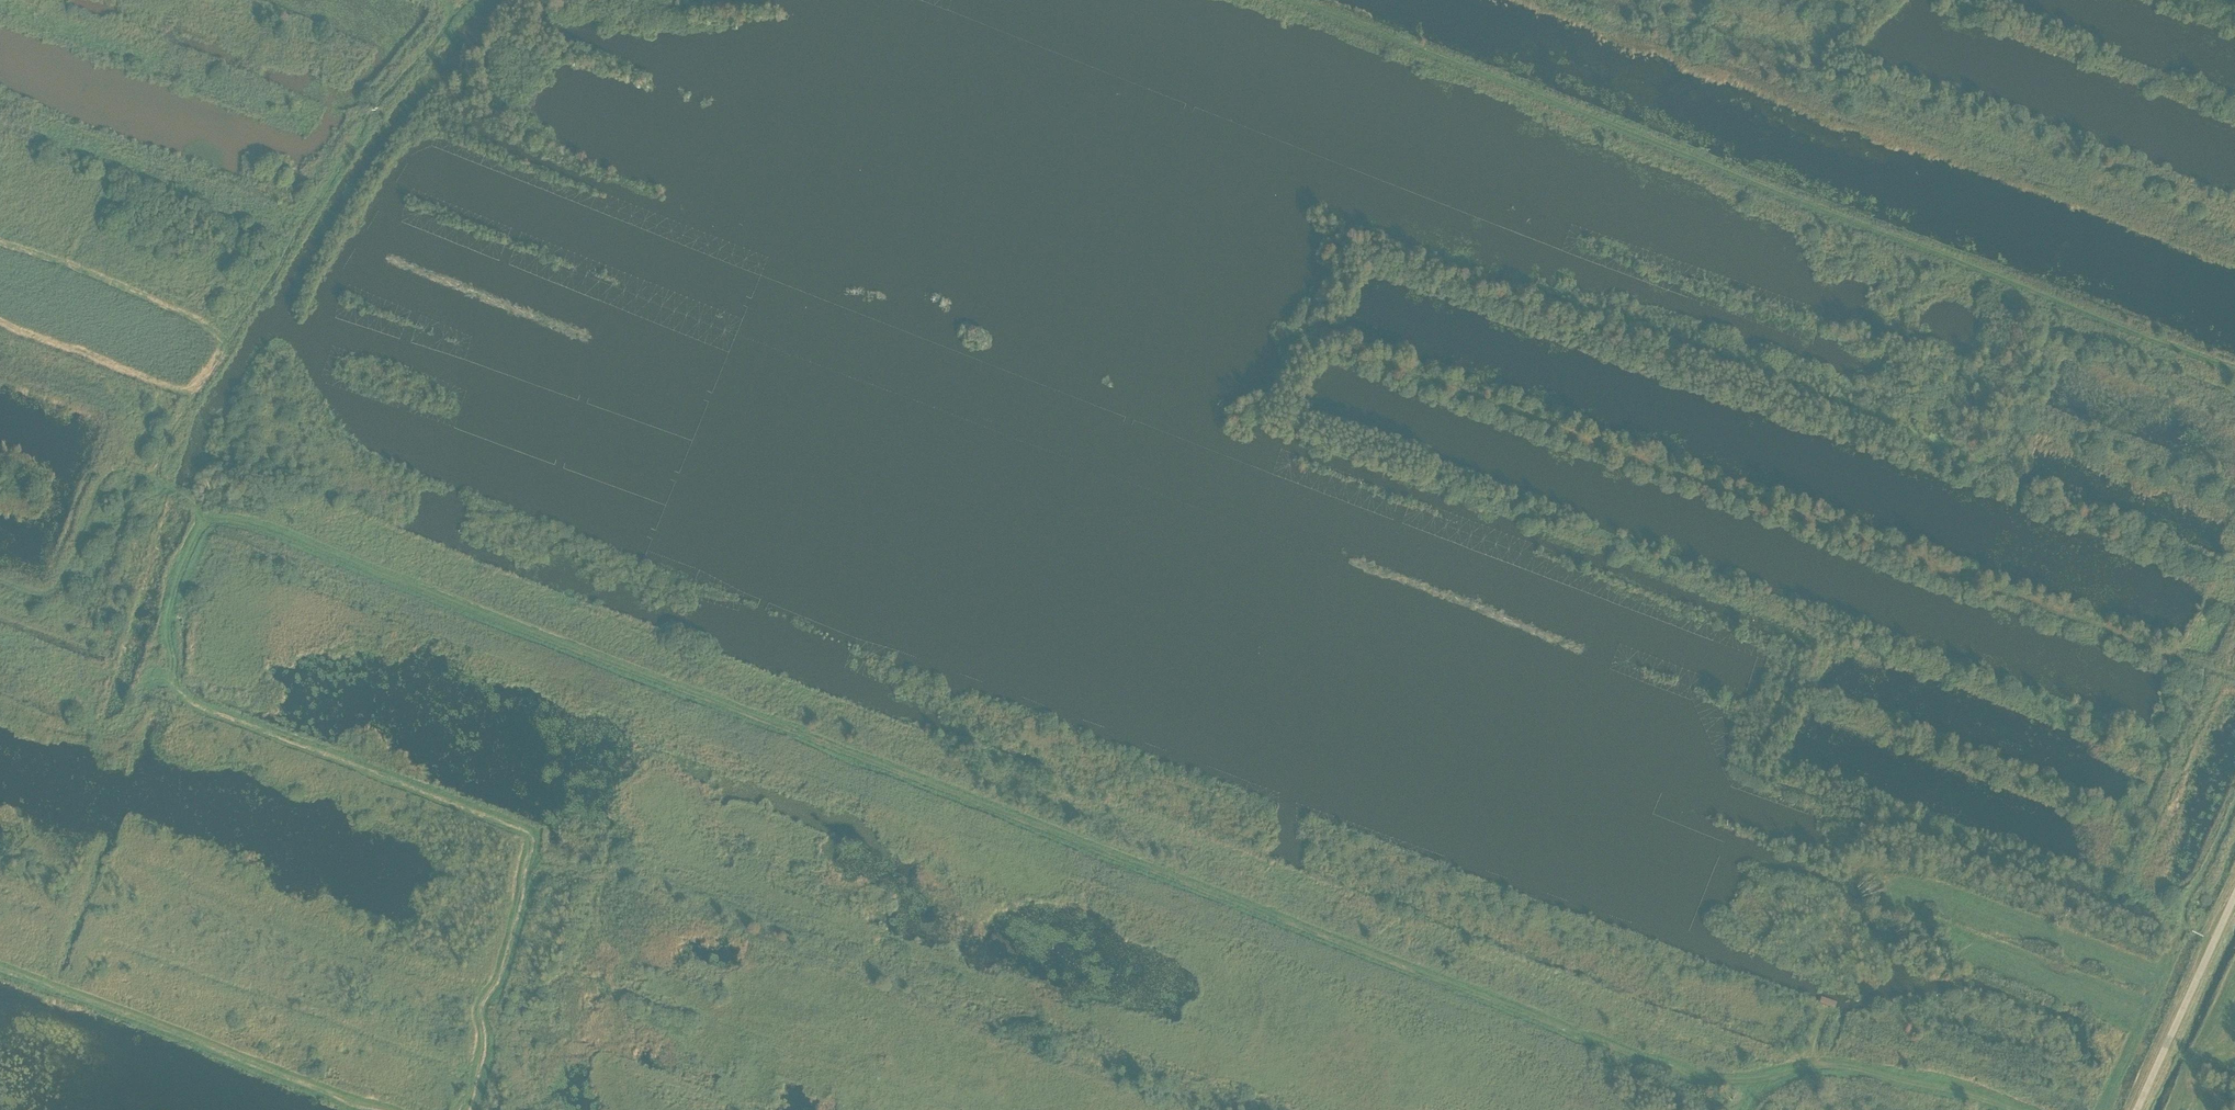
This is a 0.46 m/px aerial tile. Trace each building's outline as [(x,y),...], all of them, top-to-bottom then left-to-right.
[(1868,825),(1859,822),(1857,829),(1866,832),(1868,825)]
